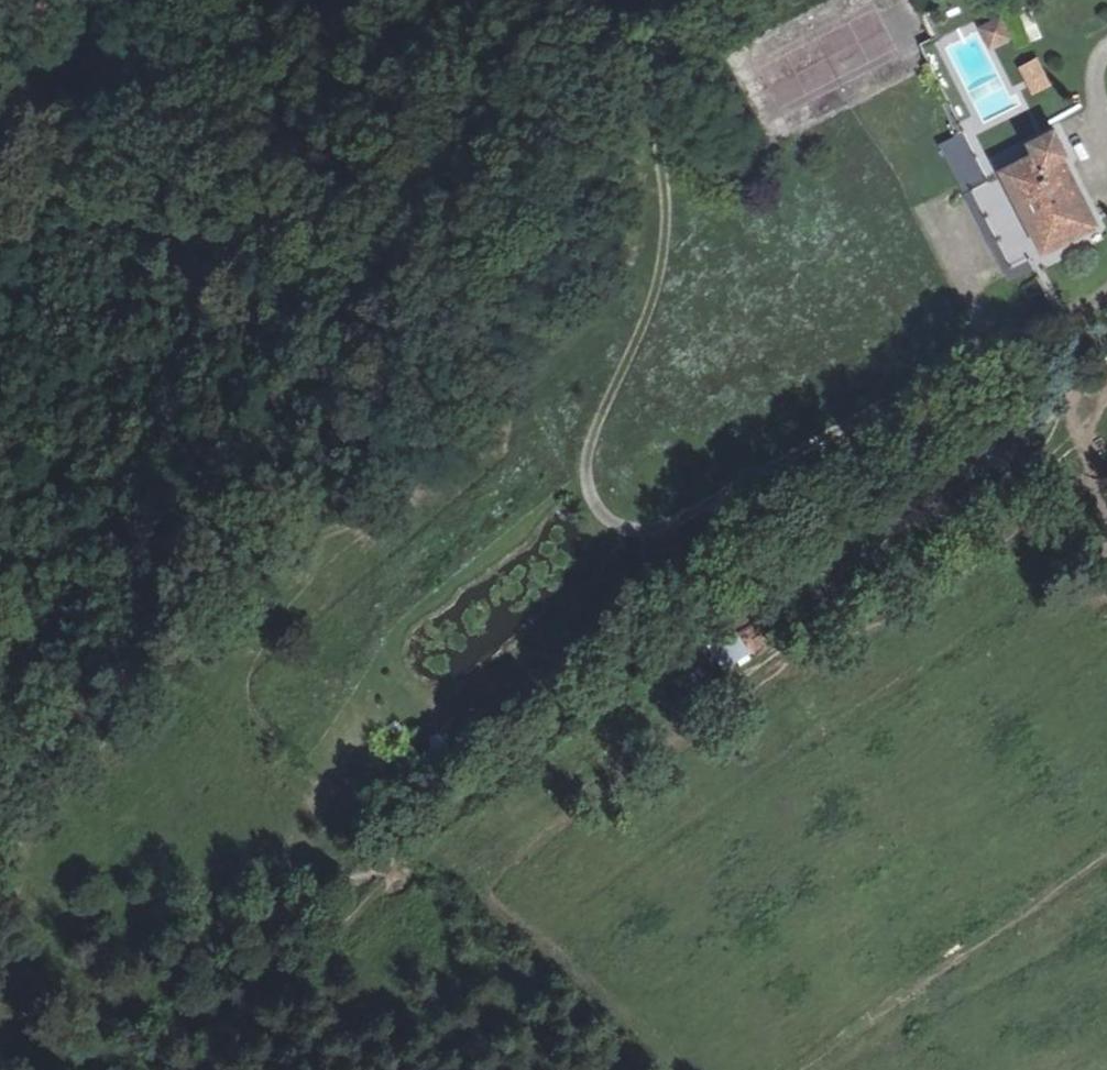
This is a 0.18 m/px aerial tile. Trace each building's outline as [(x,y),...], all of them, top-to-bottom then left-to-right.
[(1000,17),(981,26),(992,47),(1011,38),(1000,17)] [(1020,68),(1033,97),(1052,88),(1039,59),(1020,68)] [(1007,171),(1044,247),(1095,223),(1064,157),(1068,155),(1056,129),(1030,142),(1036,156),(1007,171)] [(962,133),(939,146),(963,191),(987,179),(962,133)] [(1010,264),(1044,247),(1007,171),(971,187),(1010,264)] [(781,651),(760,619),(708,651),(728,684),(781,651)]
